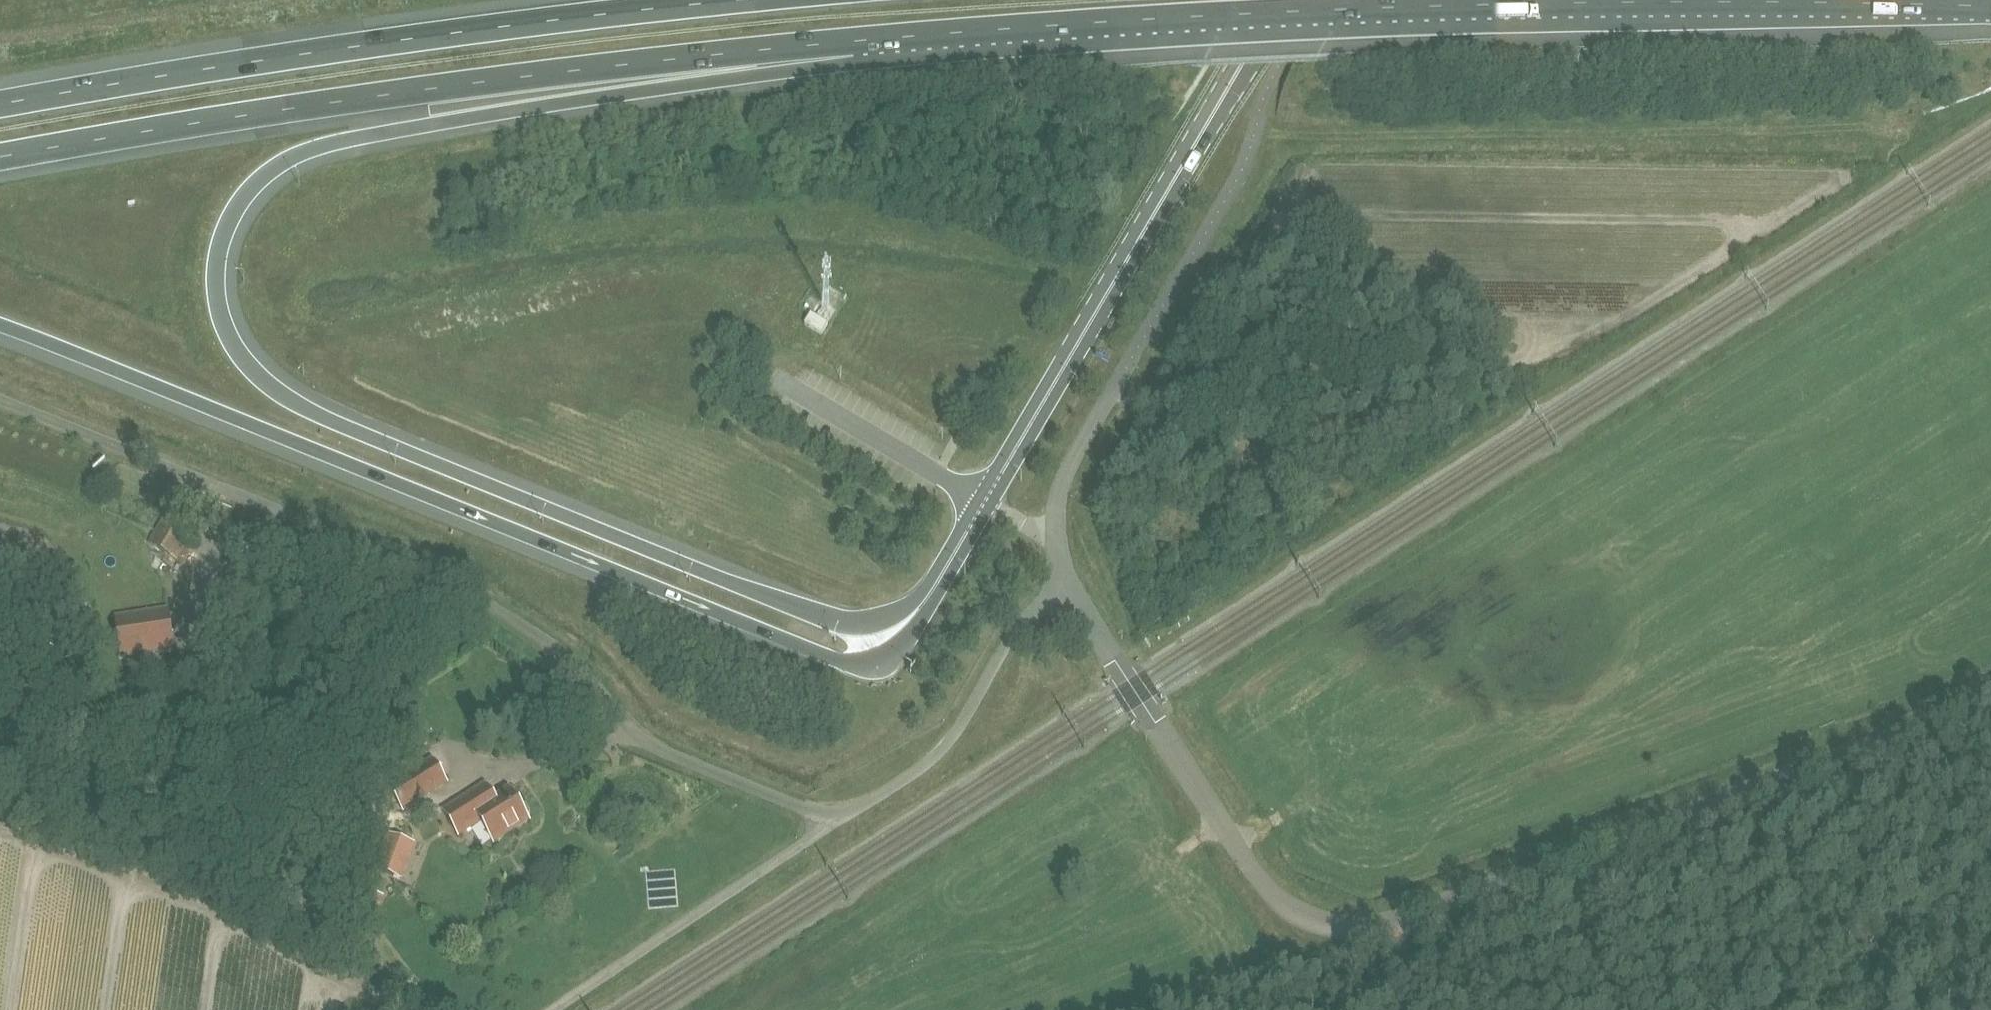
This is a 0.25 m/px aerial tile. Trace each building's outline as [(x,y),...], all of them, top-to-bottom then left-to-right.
[(828,325),(811,315),(804,325),(822,335),(828,325)] [(178,560),(192,535),(160,517),(146,542),(178,560)] [(121,656),(173,648),(167,609),(116,616),(121,656)] [(403,809),(446,782),(432,761),(390,788),(403,809)] [(529,815),(530,811),(526,805),(522,804),(519,806),(509,790),(495,799),(486,785),(444,811),(459,834),(480,821),(494,842),(528,820),(526,817),(529,815)] [(403,880),(416,843),(387,833),(375,870),(403,880)]
